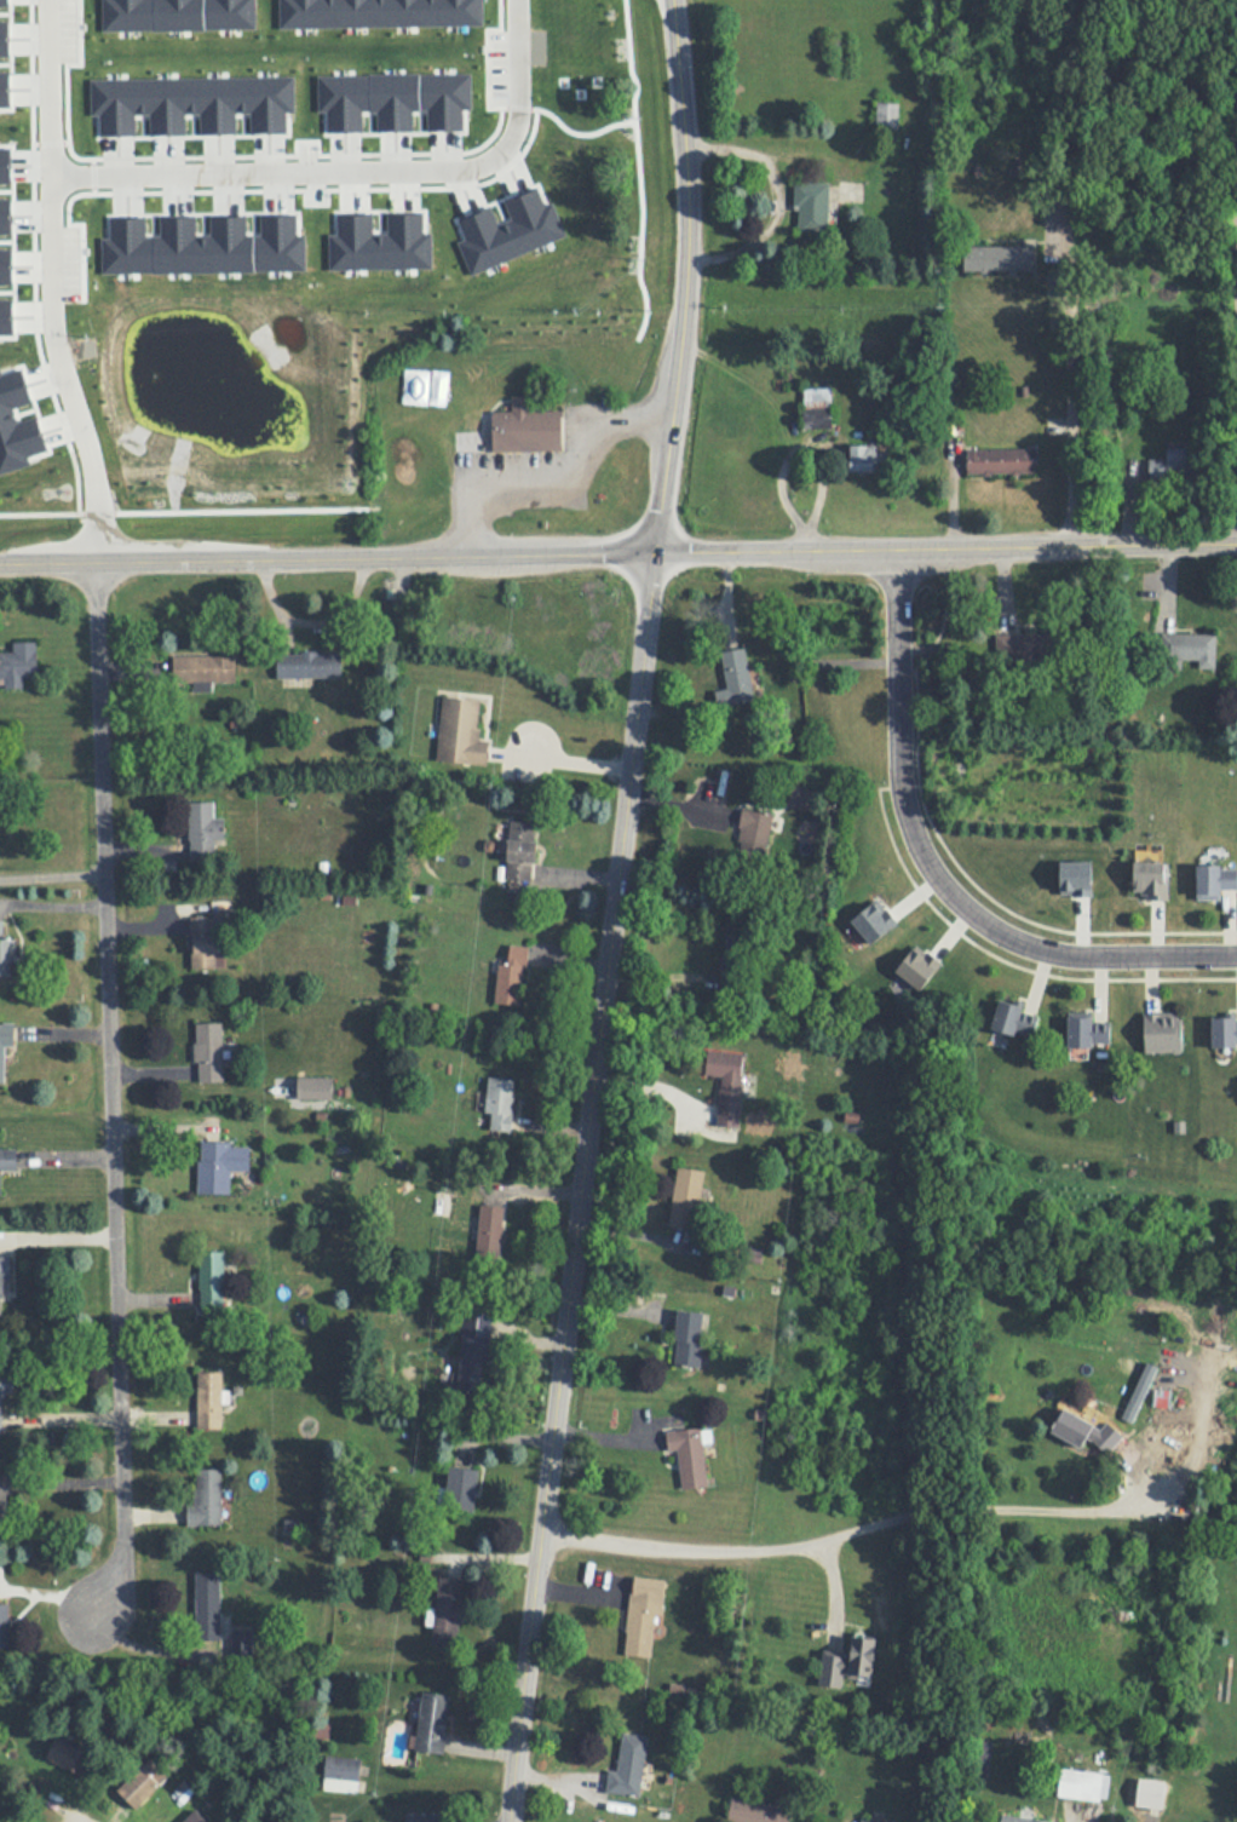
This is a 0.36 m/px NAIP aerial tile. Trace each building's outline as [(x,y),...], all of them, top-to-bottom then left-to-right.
[(898,128),(898,102),(877,102),(877,128),(898,128)] [(829,182),(796,182),(796,234),(829,234),(829,182)] [(507,235),(507,205),(487,205),(487,235),(507,235)] [(963,246),(963,272),(1034,272),(1034,246),(963,246)] [(803,430),(831,430),(831,388),(803,388),(803,430)] [(494,410),(494,450),(563,450),(563,412),(494,410)] [(850,472),(884,472),(884,446),(850,446),(850,472)] [(1149,481),(1199,480),(1199,448),(1166,448),(1166,459),(1149,460),(1149,481)] [(968,450),(968,475),(1037,475),(1037,450),(968,450)] [(1197,668),(1215,668),(1216,634),(1162,633),(1162,665),(1181,666),(1181,659),(1198,660),(1197,668)] [(1016,653),(1044,653),(1044,634),(1016,634),(1016,653)] [(5,689),(0,688),(0,651),(12,651),(13,640),(35,642),(36,678),(24,678),(23,689),(5,689)] [(720,705),(755,699),(746,648),(720,652),(727,691),(718,693),(720,705)] [(341,652),(277,652),(277,677),(341,677),(341,652)] [(236,682),(236,655),(171,656),(172,683),(236,682)] [(436,762),(487,766),(489,740),(478,739),(481,700),(442,697),(436,762)] [(189,804),(190,860),(215,860),(215,847),(228,847),(228,817),(213,818),(212,804),(189,804)] [(774,813),(740,808),(734,855),(768,860),(774,813)] [(537,823),(510,822),(507,880),(535,881),(537,823)] [(1136,896),(1169,896),(1169,861),(1136,861),(1136,896)] [(1236,864),(1198,864),(1198,898),(1236,898),(1236,864)] [(190,918),(191,969),(217,967),(217,954),(219,954),(217,916),(190,918)] [(16,979),(0,979),(0,919),(7,919),(6,938),(16,938),(16,979)] [(746,991),(749,936),(723,935),(720,989),(746,991)] [(499,962),(496,1003),(522,1005),(526,946),(510,945),(509,963),(499,962)] [(1035,1036),(1040,1009),(999,1001),(993,1028),(1035,1036)] [(1183,1053),(1183,1011),(1144,1011),(1144,1053),(1183,1053)] [(1069,1045),(1110,1047),(1111,1016),(1071,1014),(1069,1045)] [(1236,1045),(1236,1015),(1213,1015),(1213,1045),(1236,1045)] [(4,1082),(4,1046),(15,1046),(15,1022),(0,1022),(0,1082),(4,1082)] [(196,1023),(221,1023),(224,1082),(197,1082),(196,1023)] [(745,1053),(708,1051),(707,1075),(720,1076),(717,1126),(741,1127),(745,1053)] [(514,1078),(488,1078),(486,1130),(512,1131),(514,1078)] [(201,1143),(229,1143),(230,1149),(248,1149),(249,1174),(232,1174),(232,1194),(196,1195),(195,1160),(201,1160),(201,1143)] [(18,1168),(17,1146),(0,1147),(0,1168),(18,1168)] [(669,1224),(696,1228),(705,1170),(678,1166),(669,1224)] [(476,1259),(501,1261),(505,1205),(479,1204),(476,1259)] [(200,1249),(223,1249),(220,1310),(197,1310),(200,1249)] [(4,1318),(2,1297),(12,1297),(12,1254),(0,1254),(0,1319),(4,1318)] [(462,1310),(459,1376),(487,1377),(490,1311),(462,1310)] [(676,1366),(702,1366),(703,1310),(677,1310),(676,1366)] [(197,1373),(224,1373),(221,1431),(196,1431),(197,1373)] [(2,1431),(1,1395),(13,1393),(13,1375),(0,1376),(0,1431),(2,1431)] [(1066,1405),(1053,1431),(1082,1446),(1086,1439),(1113,1452),(1122,1434),(1066,1405)] [(706,1487),(703,1427),(667,1430),(668,1450),(680,1450),(682,1488),(706,1487)] [(474,1512),(480,1470),(449,1465),(443,1508),(474,1512)] [(196,1468),(220,1468),(220,1527),(191,1527),(191,1514),(196,1516),(196,1468)] [(2,1533),(0,1533),(0,1476),(10,1476),(10,1495),(2,1495),(2,1533)] [(196,1575),(197,1642),(221,1640),(219,1574),(196,1575)] [(462,1578),(439,1578),(437,1640),(461,1641),(462,1578)] [(625,1655),(652,1658),(655,1614),(663,1615),(664,1594),(630,1591),(625,1655)] [(11,1646),(0,1646),(0,1603),(13,1604),(11,1646)] [(825,1652),(821,1686),(842,1688),(843,1676),(873,1679),(877,1638),(853,1636),(851,1654),(825,1652)] [(416,1750),(444,1754),(451,1695),(423,1691),(416,1750)] [(610,1770),(608,1793),(641,1796),(647,1736),(622,1734),(618,1771),(610,1770)] [(46,1758),(81,1777),(92,1755),(57,1737),(46,1758)] [(170,1775),(150,1756),(116,1790),(136,1809),(170,1775)] [(361,1790),(361,1757),(326,1757),(325,1790),(361,1790)] [(1108,1773),(1062,1768),(1058,1796),(1105,1801),(1108,1773)] [(730,1798),(726,1821),(789,1821),(791,1809),(730,1798)] [(195,1809),(182,1821),(209,1821),(195,1809)] [(444,1813),(406,1813),(406,1821),(443,1821),(444,1813)]
